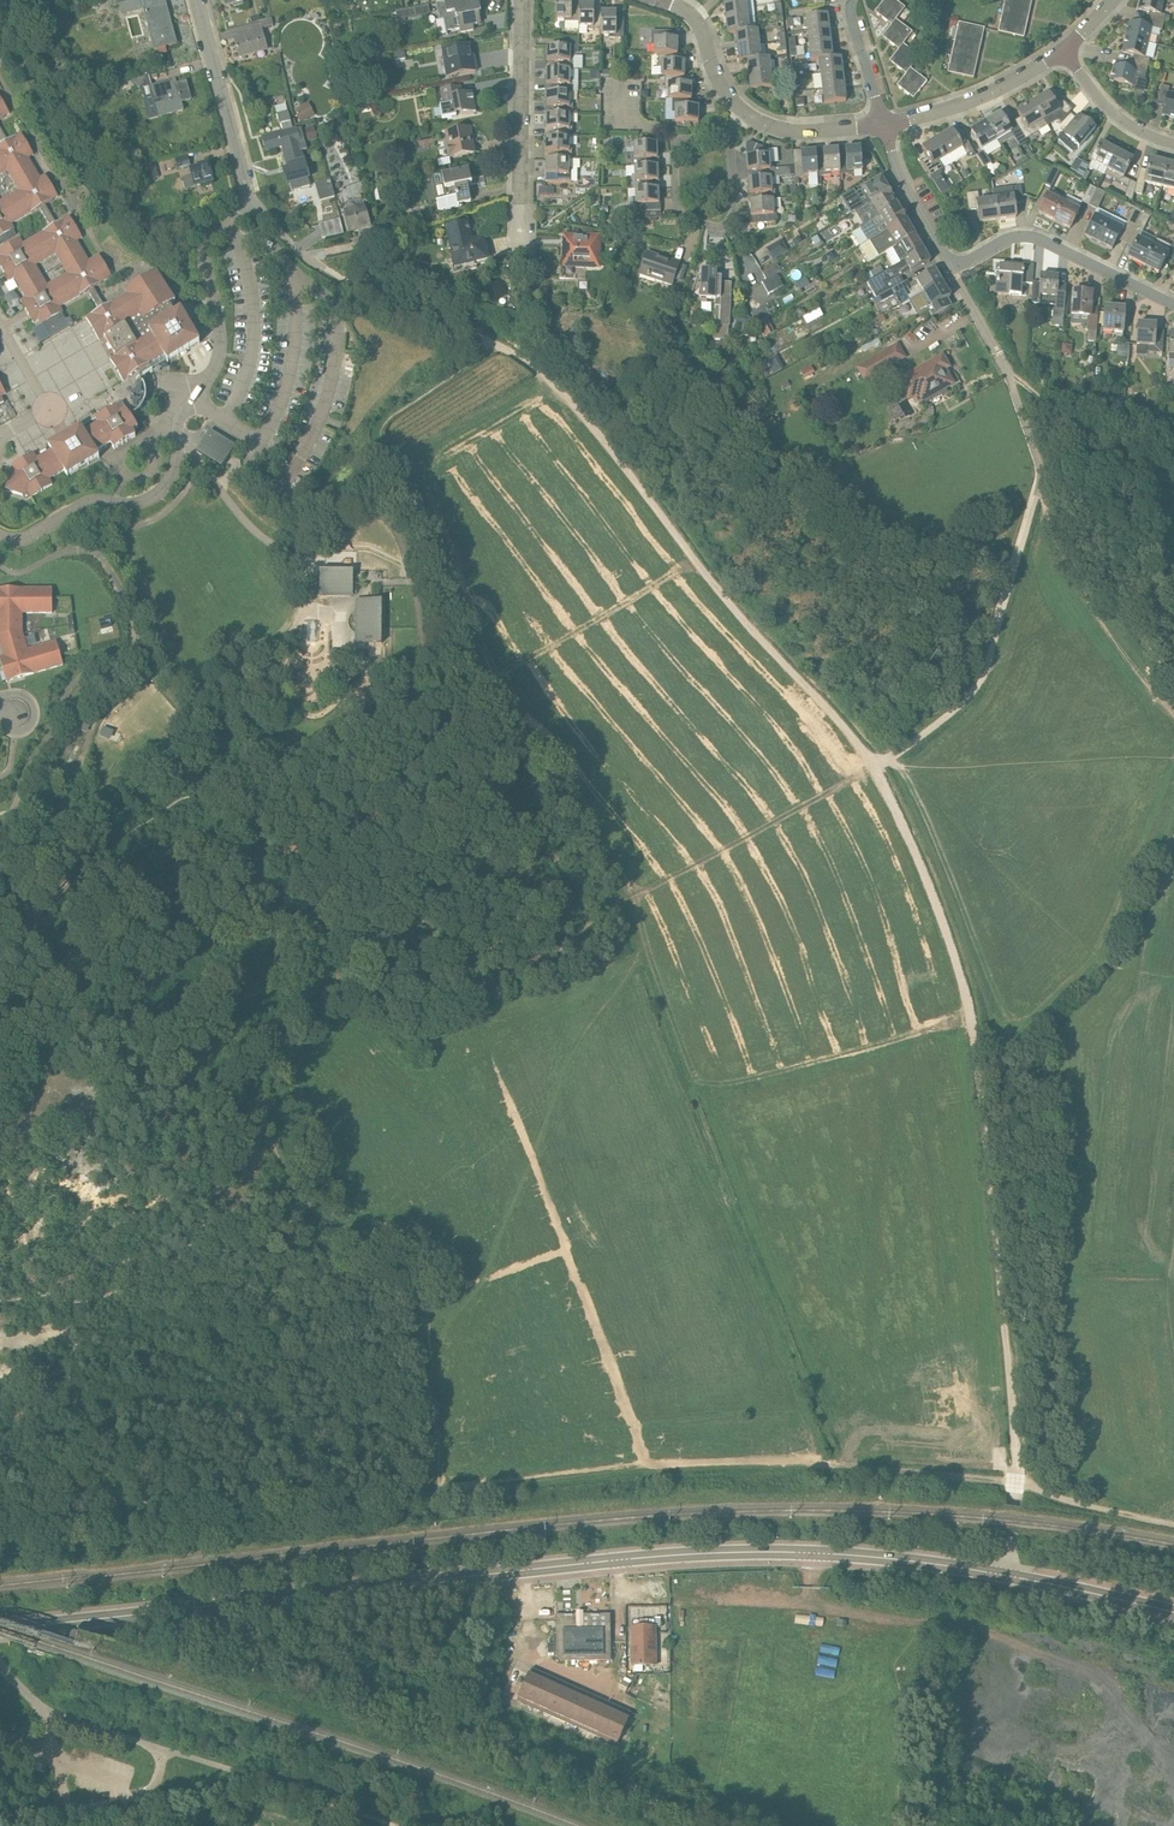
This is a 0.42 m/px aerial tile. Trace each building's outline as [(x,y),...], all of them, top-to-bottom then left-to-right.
[(113,7),(119,5),(122,16),(143,10),(154,49),(175,43),(164,0),(154,0),(111,0),(113,7)] [(243,3),(244,2),(243,0),(224,0),(226,6),(233,4),(234,8),(243,5),(243,3)] [(444,1),(438,2),(441,20),(437,20),(440,36),(448,34),(447,29),(450,29),(460,27),(460,32),(473,29),(472,25),(480,23),(478,13),(480,13),(478,3),(464,6),(463,0),(449,0),(444,1)] [(579,4),(579,0),(556,0),(556,20),(565,20),(565,22),(565,28),(565,30),(579,30),(579,28),(579,4)] [(896,20),(905,7),(896,0),(884,0),(875,12),(891,25),(895,19),(896,20)] [(1031,4),(1012,0),(1005,0),(1002,15),(1027,21),(1031,4)] [(1164,0),(1141,0),(1138,9),(1149,12),(1147,18),(1164,22),(1165,16),(1160,14),(1164,0)] [(726,19),(748,17),(746,1),(724,4),(726,19)] [(602,12),(602,11),(602,2),(588,2),(588,4),(579,4),(579,28),(588,27),(588,30),(601,30),(601,12),(602,12)] [(422,6),(403,10),(405,18),(423,14),(422,6)] [(334,23),(352,22),(351,9),(333,11),(334,23)] [(601,12),(601,30),(601,35),(610,35),(610,37),(624,38),(624,10),(610,10),(610,11),(602,11),(602,12),(601,12)] [(807,32),(829,29),(828,14),(805,17),(807,32)] [(1024,38),(1027,21),(1002,15),(998,32),(1024,38)] [(958,17),(951,16),(949,24),(956,25),(958,17)] [(727,33),(758,30),(758,29),(750,30),(748,17),(726,19),(727,33)] [(239,57),(268,49),(262,29),(274,26),(271,18),(259,21),(261,27),(248,31),(249,35),(234,39),(239,57)] [(1162,30),(1164,22),(1147,18),(1145,26),(1130,23),(1127,37),(1149,42),(1152,28),(1162,30)] [(913,32),(896,20),(895,19),(891,25),(882,37),(899,50),(903,44),(913,32)] [(955,39),(981,45),(984,28),(959,22),(955,39)] [(809,46),(831,43),(829,29),(807,32),(809,46)] [(737,47),(760,44),(758,30),(727,33),(727,34),(736,33),(737,47)] [(678,54),(678,53),(678,45),(679,45),(680,31),(652,31),(652,45),(654,45),(654,54),(659,54),(678,54)] [(1145,58),(1149,42),(1127,37),(1123,52),(1134,55),(1132,62),(1148,66),(1150,59),(1145,58)] [(977,61),(981,45),(955,39),(951,55),(977,61)] [(820,59),(833,58),(831,43),(809,46),(810,60),(820,59)] [(471,63),(467,44),(442,49),(446,76),(476,70),(474,62),(471,63)] [(739,61),(761,58),(760,44),(737,47),(739,61)] [(906,74),(911,68),(920,56),(903,44),(899,50),(889,61),(906,74)] [(160,54),(167,52),(166,46),(158,48),(160,54)] [(579,47),(567,46),(548,46),(547,56),(546,56),(546,69),(570,69),(570,70),(573,70),(573,56),(579,53),(579,47)] [(396,60),(406,58),(404,51),(394,53),(396,60)] [(684,77),(684,76),(685,68),(686,68),(686,53),(678,53),(678,54),(659,54),(659,67),(661,67),(661,76),(666,76),(684,77)] [(973,78),(977,61),(951,55),(947,72),(973,78)] [(821,74),(843,71),(841,57),(833,58),(820,59),(821,74)] [(749,75),(771,73),(769,58),(761,58),(739,61),(739,62),(747,61),(749,75)] [(1144,80),(1148,66),(1132,62),(1130,70),(1114,66),(1111,81),(1132,86),(1134,78),(1144,80)] [(917,65),(917,66),(914,70),(918,74),(921,70),(922,69),(917,65)] [(911,68),(906,74),(897,86),(914,99),(927,81),(911,68)] [(573,92),(573,78),(570,78),(570,70),(570,69),(546,69),(547,69),(547,78),(545,78),(545,91),(570,92),(573,92)] [(823,88),(844,86),(843,71),(821,74),(823,88)] [(110,81),(111,74),(100,73),(99,80),(110,81)] [(771,73),(749,75),(750,89),(772,87),(771,73)] [(691,99),(691,98),(691,90),(693,91),(693,76),(684,76),(684,77),(666,76),(666,90),(668,90),(668,99),(673,99),(691,99)] [(133,90),(148,86),(145,77),(120,84),(122,91),(133,88),(133,90)] [(171,86),(170,82),(151,87),(155,105),(146,107),(149,120),(183,111),(181,102),(190,100),(186,82),(171,86)] [(457,94),(456,86),(440,89),(443,106),(440,106),(443,119),(454,117),(453,114),(461,112),(461,114),(475,111),(471,92),(457,94)] [(844,86),(823,88),(824,103),(846,101),(844,86)] [(1167,92),(1169,88),(1161,86),(1158,102),(1165,104),(1162,115),(1173,118),(1173,94),(1167,92)] [(570,101),(570,92),(545,91),(545,92),(547,92),(546,100),(545,100),(545,114),(546,114),(570,114),(573,115),(573,101),(570,101)] [(1033,103),(1047,127),(1058,120),(1062,123),(1067,127),(1077,115),(1072,110),(1073,109),(1061,100),(1055,104),(1049,94),(1033,103)] [(4,117),(4,116),(10,113),(0,97),(0,120),(4,117)] [(691,99),(673,99),(672,113),(675,113),(675,122),(698,122),(698,113),(700,113),(700,99),(691,98),(691,99)] [(360,101),(361,109),(371,107),(370,99),(360,101)] [(308,102),(294,109),(300,123),(315,115),(308,102)] [(1026,140),(1047,127),(1033,103),(1018,112),(1021,118),(1015,122),(1020,130),(1026,140)] [(284,156),(307,149),(301,128),(297,129),(297,127),(292,128),(288,111),(276,114),(279,126),(281,125),(283,132),(263,138),(267,151),(281,147),(284,156)] [(571,123),(570,114),(546,114),(546,123),(545,123),(545,136),(569,137),(570,137),(573,137),(572,123),(571,123)] [(986,123),(997,141),(1011,132),(1020,146),(1027,142),(1026,140),(1020,130),(1015,122),(1008,126),(1000,114),(986,123)] [(1079,148),(1095,129),(1078,115),(1077,115),(1067,127),(1062,133),(1079,148)] [(982,150),(997,141),(986,123),(971,132),(982,150)] [(314,126),(305,128),(308,141),(317,139),(314,126)] [(455,157),(474,153),(469,127),(445,132),(448,145),(453,144),(455,157)] [(45,175),(40,178),(28,158),(34,155),(21,133),(16,137),(15,136),(7,141),(2,131),(0,132),(0,140),(2,144),(0,145),(0,175),(7,171),(18,190),(0,201),(0,238),(14,230),(11,224),(31,213),(39,208),(45,218),(50,215),(45,205),(53,200),(52,200),(58,197),(45,175)] [(937,140),(948,157),(963,148),(967,155),(973,151),(963,134),(957,138),(953,131),(937,140)] [(570,146),(570,137),(569,137),(545,136),(545,137),(546,137),(546,146),(545,146),(544,159),(546,159),(569,159),(569,160),(570,160),(570,159),(572,159),(572,146),(570,146)] [(940,161),(948,157),(937,140),(923,148),(928,158),(922,161),(931,177),(944,169),(940,161)] [(771,177),(790,176),(790,167),(773,169),(772,163),(769,163),(769,154),(768,154),(768,149),(749,142),(748,142),(746,143),(746,144),(747,156),(746,156),(747,166),(745,166),(746,179),(748,179),(771,177)] [(634,166),(658,166),(658,165),(659,165),(659,151),(657,152),(657,143),(633,144),(634,152),(631,152),(632,166),(634,166),(634,167),(635,167),(634,166)] [(1107,170),(1117,151),(1101,143),(1092,162),(1107,170)] [(840,171),(841,180),(843,180),(843,174),(854,174),(854,170),(863,170),(861,146),(852,147),(838,148),(838,149),(841,171),(840,171)] [(838,149),(830,149),(830,148),(816,149),(818,173),(818,176),(819,185),(821,185),(821,176),(832,175),(832,173),(840,172),(840,180),(841,180),(840,171),(841,171),(838,149)] [(307,149),(284,156),(287,170),(284,171),(287,184),(289,184),(292,195),(312,189),(308,178),(310,178),(305,160),(304,160),(301,151),(307,150),(307,149)] [(810,186),(819,185),(818,176),(818,173),(816,149),(816,150),(807,151),(807,150),(793,151),(795,178),(809,177),(810,186)] [(984,168),(991,163),(984,151),(976,156),(984,168)] [(1117,151),(1107,170),(1124,178),(1133,159),(1117,151)] [(178,170),(191,167),(188,156),(175,160),(178,170)] [(1083,162),(1077,158),(1071,169),(1077,173),(1083,162)] [(570,168),(570,160),(569,160),(569,159),(546,159),(546,168),(544,168),(544,181),(572,182),(572,168),(570,168)] [(1161,187),(1167,164),(1151,160),(1149,171),(1140,169),(1137,184),(1134,194),(1142,196),(1144,183),(1161,187)] [(1083,162),(1077,173),(1074,178),(1082,182),(1090,166),(1083,162)] [(155,164),(146,166),(150,180),(159,177),(155,164)] [(1170,190),(1171,185),(1173,186),(1173,165),(1167,164),(1161,187),(1170,190)] [(185,190),(194,188),(213,183),(209,165),(189,170),(191,177),(182,179),(185,190)] [(635,189),(658,188),(660,187),(660,174),(658,174),(658,166),(634,166),(635,167),(634,167),(634,175),(632,175),(632,188),(635,188),(635,189)] [(1051,188),(1060,171),(1053,167),(1044,184),(1051,188)] [(439,211),(459,207),(458,203),(471,201),(468,185),(472,184),(469,168),(432,175),(439,211)] [(942,194),(949,190),(940,176),(933,180),(942,194)] [(772,186),(771,177),(748,179),(749,188),(747,188),(748,202),(750,202),(773,199),(773,200),(776,199),(775,186),(772,186)] [(850,213),(855,210),(889,191),(881,178),(862,189),(857,191),(855,189),(841,197),(850,213)] [(321,201),(335,198),(330,180),(316,184),(321,201)] [(1134,194),(1137,184),(1130,181),(1128,187),(1125,198),(1126,198),(1132,201),(1134,194)] [(372,201),(380,199),(377,184),(369,186),(372,201)] [(994,199),(997,219),(1016,217),(1014,204),(1023,204),(1021,186),(1009,188),(1010,196),(994,199)] [(1089,206),(1097,189),(1090,186),(1082,202),(1089,206)] [(554,187),(540,187),(540,194),(553,195),(554,187)] [(633,211),(646,211),(661,211),(661,196),(659,196),(658,188),(635,189),(635,197),(633,197),(633,211)] [(1097,189),(1089,206),(1097,210),(1105,193),(1097,189)] [(863,225),(864,225),(897,205),(889,191),(855,210),(863,225)] [(997,219),(994,199),(979,201),(978,193),(967,194),(969,211),(978,210),(980,221),(997,219)] [(1054,220),(1063,202),(1048,195),(1039,214),(1054,220)] [(774,208),(773,200),(773,199),(750,202),(750,210),(749,210),(750,224),(778,222),(777,207),(774,208)] [(1063,202),(1054,220),(1070,228),(1079,210),(1063,202)] [(351,231),(369,226),(363,205),(345,211),(351,231)] [(875,238),(906,220),(897,205),(864,225),(863,225),(860,227),(868,242),(875,238)] [(1134,228),(1142,213),(1143,211),(1135,208),(1126,224),(1134,228)] [(1142,213),(1134,228),(1133,230),(1141,234),(1149,217),(1142,213)] [(99,255),(88,262),(77,241),(82,238),(70,217),(64,220),(64,219),(56,224),(50,215),(45,218),(50,227),(42,232),(43,233),(23,244),(20,239),(0,250),(0,254),(1,257),(0,257),(0,266),(9,281),(14,278),(26,298),(20,301),(33,323),(38,320),(41,325),(43,324),(63,312),(60,307),(80,295),(80,296),(88,291),(94,301),(99,298),(93,288),(101,283),(112,277),(99,255)] [(1098,243),(1109,222),(1096,216),(1086,237),(1098,243)] [(319,223),(323,238),(344,234),(340,218),(319,223)] [(622,220),(612,219),(612,224),(611,229),(621,230),(622,220)] [(886,252),(915,235),(906,220),(875,238),(868,242),(859,247),(868,262),(886,252)] [(470,240),(469,232),(470,232),(468,221),(446,226),(453,255),(450,256),(453,268),(476,264),(488,261),(483,237),(470,240)] [(1109,222),(1098,243),(1112,249),(1122,228),(1109,222)] [(14,230),(0,238),(0,245),(17,235),(14,230)] [(598,266),(599,235),(564,235),(564,253),(559,253),(559,278),(585,278),(586,266),(598,266)] [(906,259),(923,250),(915,235),(886,252),(894,266),(906,259)] [(641,237),(633,236),(631,245),(640,246),(641,237)] [(802,242),(799,237),(793,240),(796,245),(802,242)] [(1144,265),(1154,244),(1139,237),(1129,258),(1144,265)] [(1159,272),(1166,256),(1171,246),(1157,238),(1154,244),(1144,265),(1159,272)] [(781,240),(766,248),(773,260),(788,252),(781,240)] [(878,297),(904,282),(900,277),(910,271),(911,273),(930,262),(923,250),(906,259),(894,266),(884,272),(874,278),(867,281),(876,298),(878,297)] [(682,283),(687,266),(679,264),(680,262),(647,252),(640,274),(673,285),(674,281),(682,283)] [(766,280),(781,272),(777,263),(762,271),(766,280)] [(1032,284),(1034,268),(1023,267),(1000,265),(999,273),(997,273),(995,294),(1010,295),(1010,294),(1022,295),(1023,284),(1032,284)] [(874,278),(884,272),(881,266),(870,272),(874,278)] [(717,276),(717,270),(701,269),(701,276),(698,275),(690,300),(691,300),(691,298),(716,300),(715,306),(721,306),(720,322),(714,321),(713,339),(728,340),(729,326),(730,326),(732,283),(721,282),(722,276),(717,276)] [(91,315),(86,318),(98,340),(104,336),(116,357),(110,360),(123,381),(128,378),(128,379),(150,366),(149,366),(164,357),(167,362),(199,344),(181,311),(175,314),(170,305),(175,302),(156,270),(124,289),(127,294),(113,303),(112,302),(91,315)] [(902,304),(942,282),(935,270),(916,280),(909,284),(907,280),(904,282),(878,297),(881,302),(896,293),(902,304)] [(762,282),(768,294),(783,286),(776,274),(766,280),(762,282)] [(1063,326),(1066,287),(1058,286),(1059,277),(1041,275),(1038,304),(1055,305),(1055,310),(1053,309),(1052,326),(1063,326)] [(800,290),(810,285),(805,277),(796,283),(800,290)] [(942,282),(902,304),(897,307),(900,313),(906,322),(951,297),(942,282)] [(1096,342),(1097,331),(1099,308),(1091,307),(1092,294),(1073,292),(1071,324),(1088,325),(1088,330),(1087,341),(1096,342)] [(758,324),(772,316),(769,312),(776,308),(772,301),(752,313),(758,324)] [(1122,337),(1125,309),(1106,308),(1103,331),(1113,332),(1112,336),(1122,337)] [(804,310),(799,309),(795,312),(799,319),(806,314),(804,310)] [(801,320),(805,326),(824,315),(821,309),(801,320)] [(51,337),(52,338),(71,326),(63,312),(43,324),(51,337)] [(875,320),(878,325),(886,321),(883,316),(875,320)] [(750,325),(750,319),(736,318),(736,325),(739,325),(739,336),(749,337),(749,325),(750,325)] [(757,324),(765,338),(775,331),(768,318),(758,324),(757,324)] [(51,337),(43,324),(41,325),(34,329),(42,342),(51,337)] [(1162,355),(1163,334),(1155,334),(1156,325),(1138,324),(1136,350),(1146,350),(1146,354),(1162,355)] [(744,346),(738,342),(734,348),(741,352),(744,346)] [(1128,361),(1129,345),(1118,344),(1117,360),(1128,361)] [(877,372),(893,363),(887,351),(871,360),(877,372)] [(771,356),(763,361),(767,367),(775,363),(771,356)] [(947,365),(942,357),(905,378),(920,404),(952,386),(953,387),(961,382),(955,371),(949,374),(946,370),(952,367),(950,363),(947,365)] [(811,366),(801,371),(805,378),(815,372),(811,366)] [(1160,384),(1158,376),(1150,379),(1153,387),(1160,384)] [(69,395),(66,396),(69,404),(85,398),(78,382),(65,387),(69,395)] [(83,431),(80,426),(48,445),(51,450),(37,459),(33,453),(12,466),(15,471),(10,474),(5,491),(22,496),(28,493),(31,498),(52,485),(49,480),(64,471),(67,477),(99,458),(96,453),(111,444),(114,449),(135,437),(132,431),(137,428),(125,407),(120,410),(116,405),(95,417),(98,423),(83,431)] [(768,420),(760,424),(764,432),(772,428),(768,420)] [(222,468),(235,445),(211,430),(197,452),(222,468)] [(353,597),(353,571),(320,570),(320,597),(353,597)] [(0,587),(0,646),(2,654),(0,656),(0,659),(7,682),(68,664),(61,640),(28,648),(23,630),(24,612),(56,611),(56,586),(0,587)] [(383,598),(357,599),(357,618),(357,643),(383,642),(383,598)] [(339,651),(330,651),(330,662),(339,662),(339,651)] [(618,1626),(563,1626),(564,1655),(569,1660),(619,1659),(618,1626)] [(632,1665),(656,1665),(656,1655),(655,1626),(631,1627),(632,1665)] [(548,1653),(556,1653),(556,1643),(548,1643),(548,1653)] [(840,1654),(841,1647),(823,1644),(822,1651),(840,1654)] [(837,1677),(838,1657),(820,1656),(818,1676),(837,1677)] [(636,1717),(537,1673),(533,1680),(541,1683),(537,1693),(529,1689),(525,1699),(624,1744),(636,1717)] [(626,1692),(630,1685),(623,1680),(619,1688),(626,1692)]
